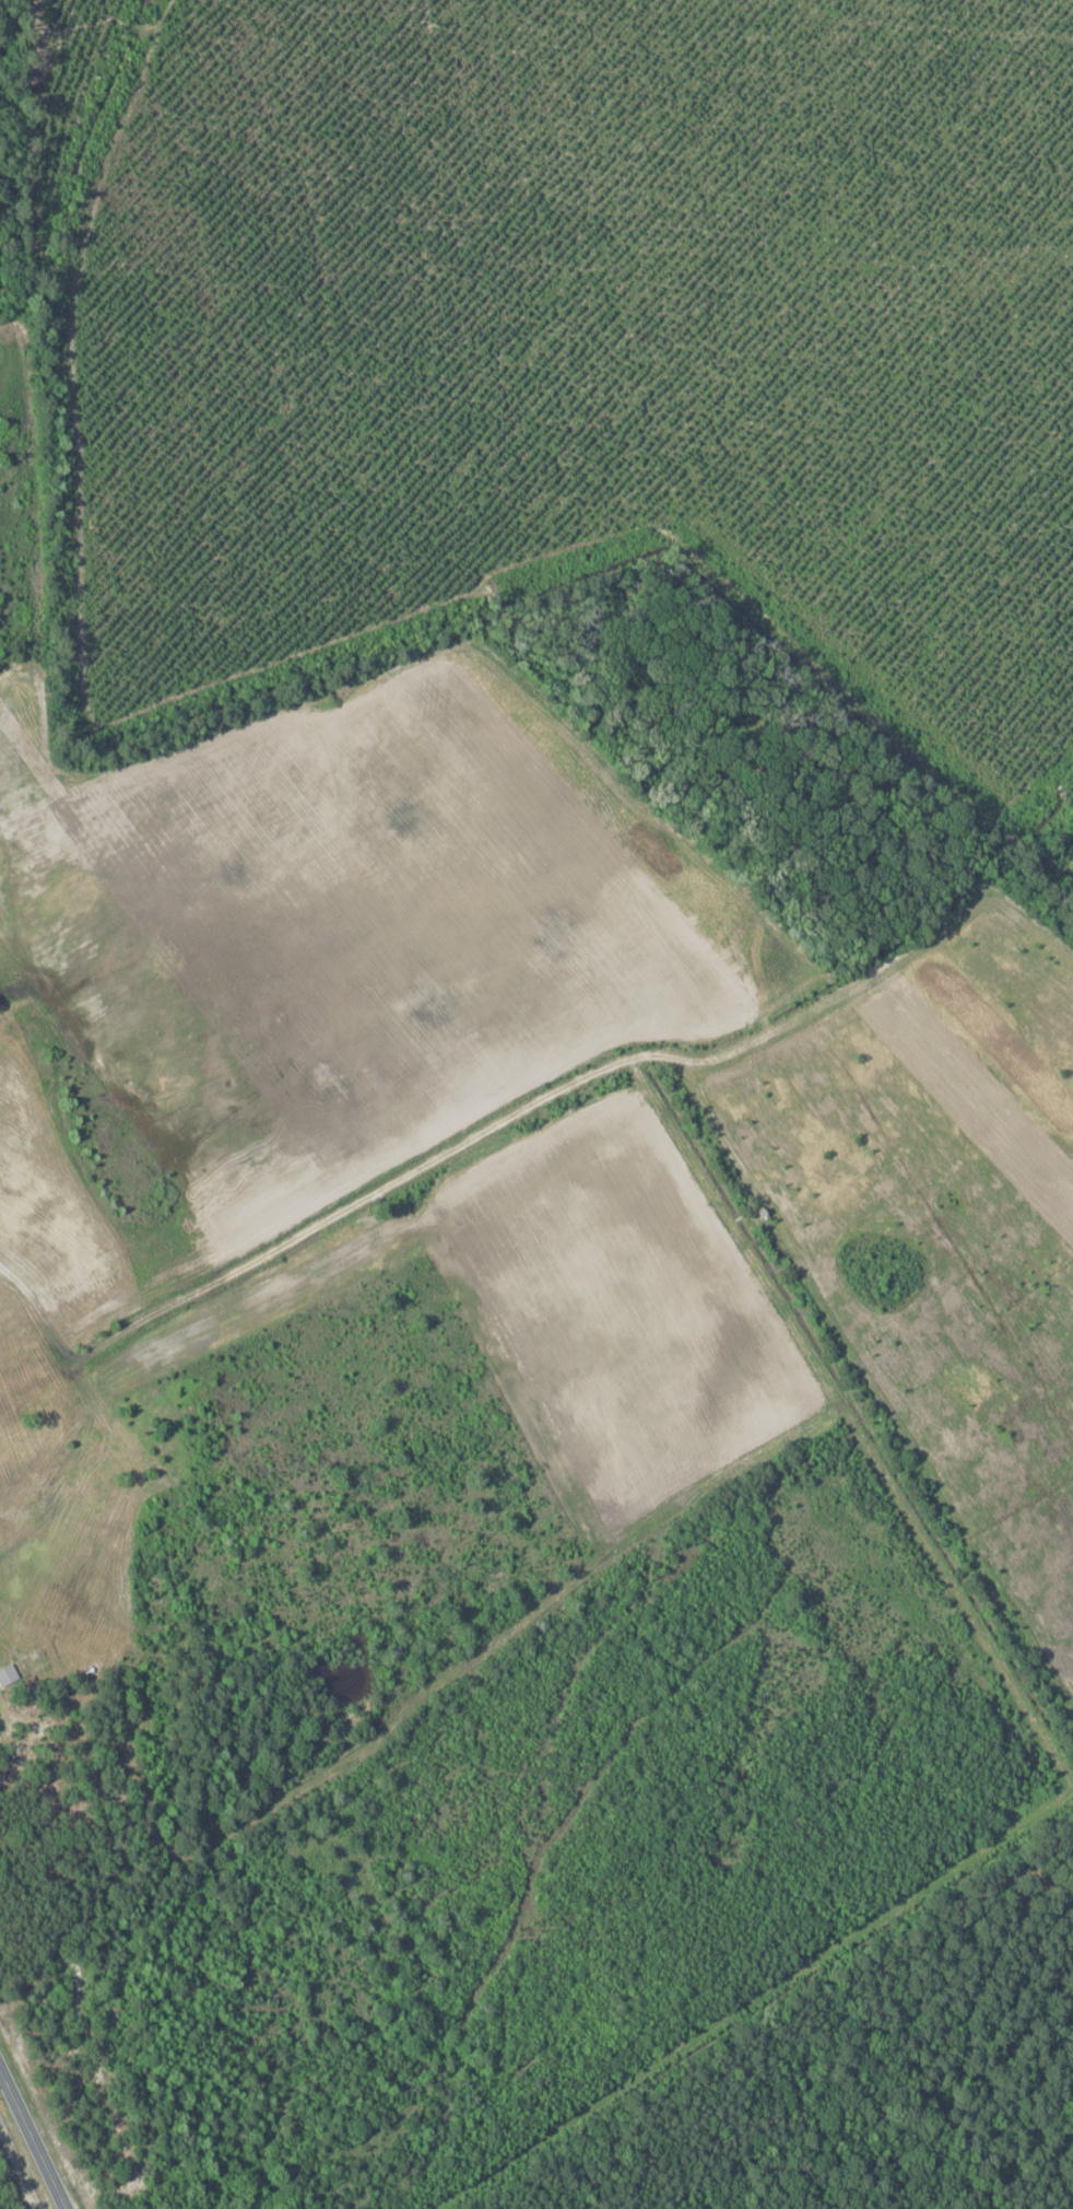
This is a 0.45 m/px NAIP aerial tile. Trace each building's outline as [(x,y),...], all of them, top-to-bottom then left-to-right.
[(1,1687),(21,1677),(13,1661),(0,1668),(0,1685),(1,1687)]
